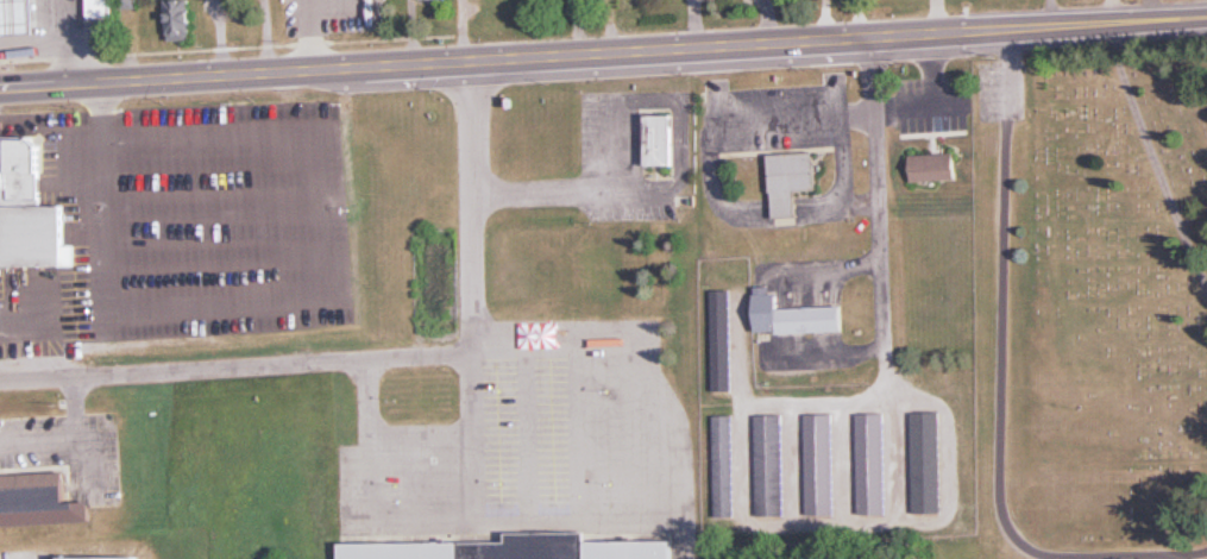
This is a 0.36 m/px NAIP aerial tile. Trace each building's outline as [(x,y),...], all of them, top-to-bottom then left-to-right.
[(40,31),(39,0),(0,0),(0,33),(40,31)] [(118,14),(117,0),(87,0),(88,17),(118,14)] [(167,39),(193,39),(193,0),(167,0),(167,39)] [(675,165),(675,115),(648,115),(648,165),(675,165)] [(69,267),(69,205),(44,205),(44,137),(0,137),(0,189),(5,189),(5,267),(69,267)] [(774,154),(775,216),(797,216),(797,189),(817,189),(816,153),(774,154)] [(957,180),(957,153),(913,153),(914,181),(957,180)] [(732,290),(712,291),(713,391),(733,391),(732,290)] [(782,307),(782,293),(756,294),(757,334),(845,332),(844,306),(782,307)] [(887,514),(887,413),(858,413),(858,514),(887,514)] [(913,513),(942,513),(942,413),(913,413),(913,513)] [(784,515),(784,414),(756,414),(756,515),(784,515)] [(834,514),(834,414),(806,414),(806,514),(834,514)] [(714,416),(714,517),(734,517),(734,416),(714,416)] [(0,474),(0,496),(6,496),(7,526),(95,523),(94,501),(72,502),(71,471),(0,474)] [(343,558),(676,558),(676,536),(508,536),(508,541),(343,541),(343,558)]
